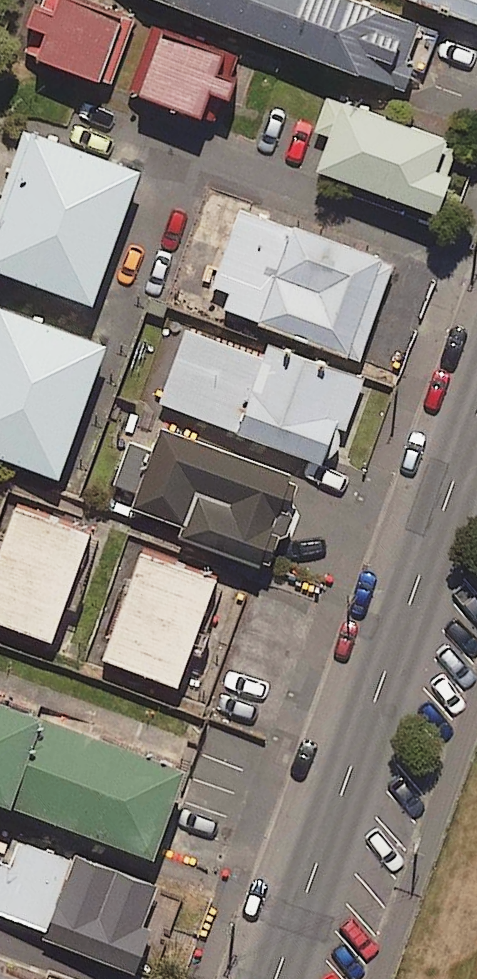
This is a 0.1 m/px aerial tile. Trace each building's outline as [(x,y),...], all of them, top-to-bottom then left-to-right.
[(81,0),(45,0),(41,10),(33,7),(26,27),(32,30),(23,53),(111,85),(136,20),(81,0)] [(344,0),(152,0),(351,72),(416,94),(419,87),(438,35),(344,0)] [(446,13),(476,24),(476,0),(411,0),(446,13)] [(236,57),(153,27),(130,91),(216,121),(223,100),(232,103),(239,84),(228,80),(236,57)] [(340,104),(327,100),(317,127),(316,132),(329,137),(317,171),(437,213),(451,174),(453,168),(454,164),(460,147),(340,104)] [(26,129),(0,200),(0,266),(95,300),(100,285),(142,171),(63,143),(26,129)] [(239,208),(211,285),(230,292),(225,305),(357,353),(390,263),(239,208)] [(0,299),(0,450),(58,471),(105,336),(0,299)] [(266,355),(188,327),(162,400),(305,452),(332,461),(363,376),(271,343),(266,355)] [(297,472),(162,422),(150,456),(127,447),(115,482),(140,491),(135,503),(182,520),(179,529),(264,562),(266,558),(297,472)] [(18,509),(0,561),(0,624),(53,643),(91,534),(18,509)] [(218,582),(144,555),(105,662),(179,689),(218,582)] [(0,705),(0,804),(153,858),(176,793),(184,771),(178,769),(0,705)] [(0,842),(0,917),(47,933),(44,942),(128,971),(129,967),(157,888),(80,860),(77,869),(0,842)]
